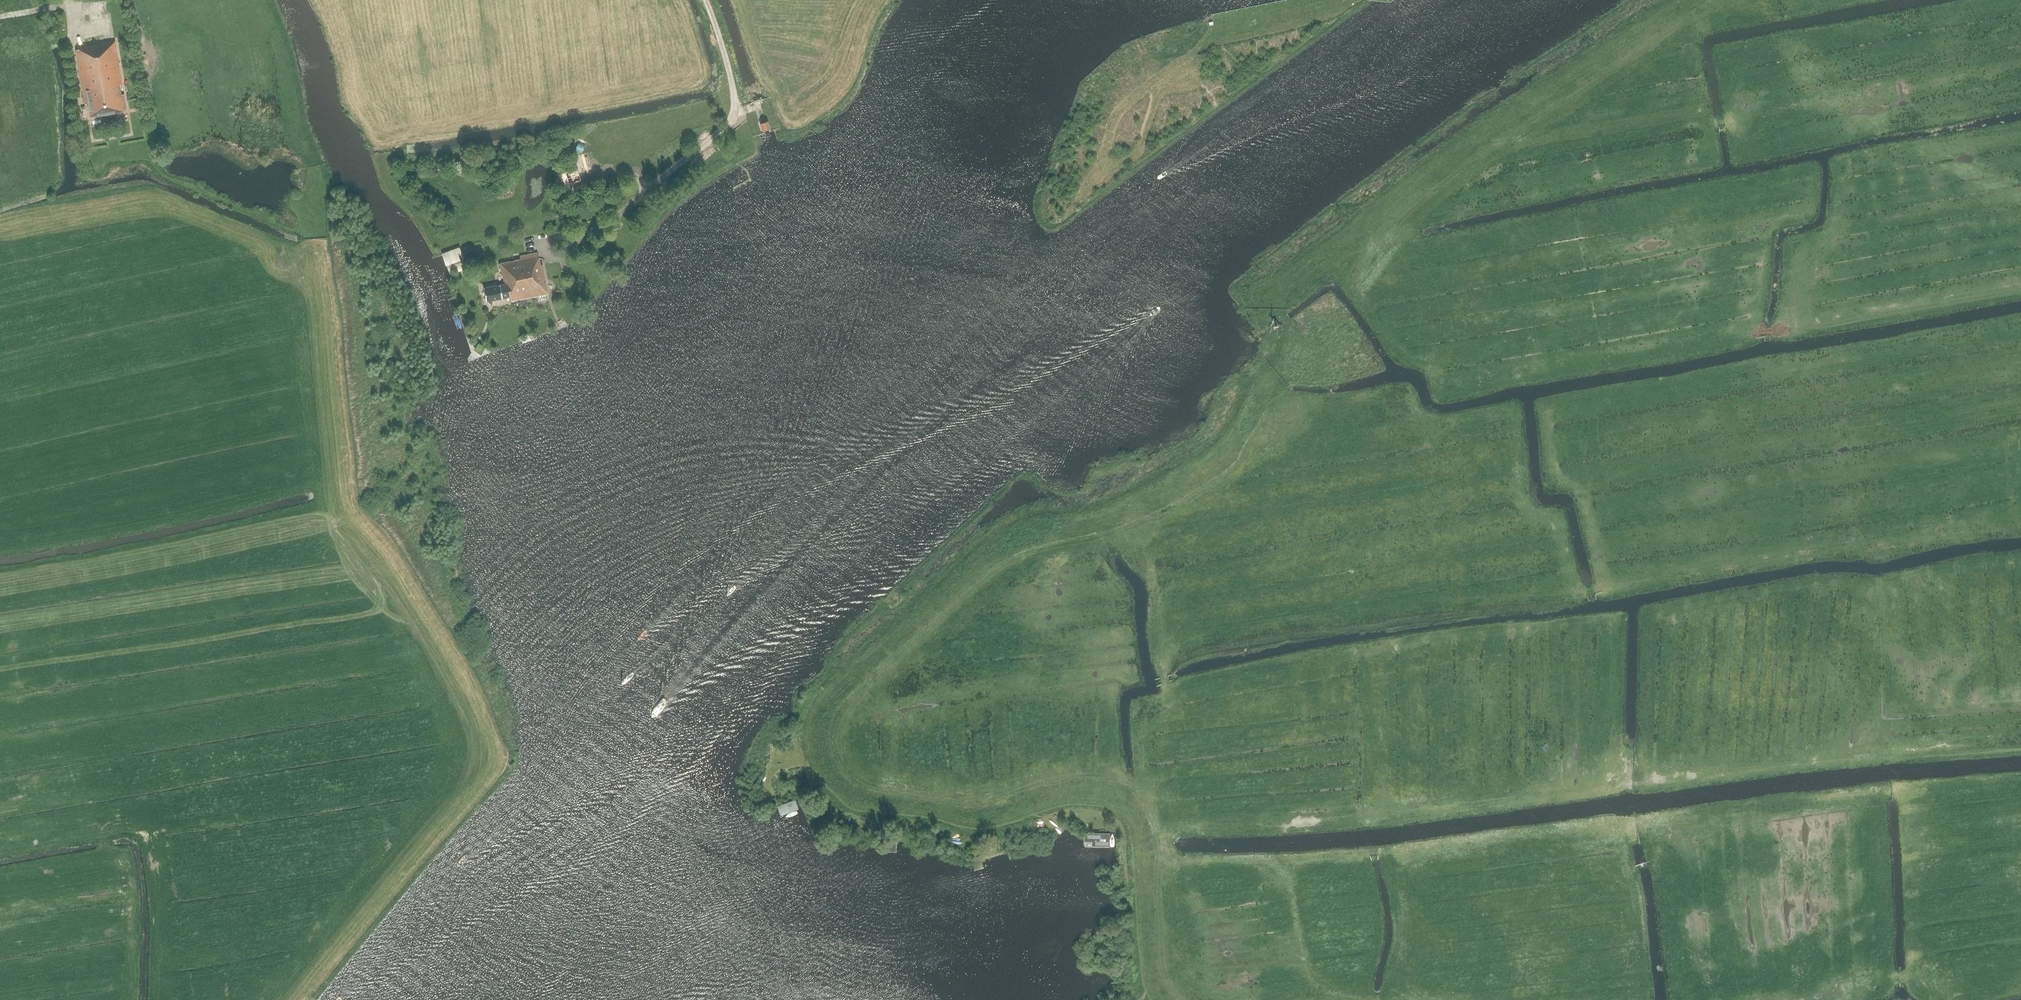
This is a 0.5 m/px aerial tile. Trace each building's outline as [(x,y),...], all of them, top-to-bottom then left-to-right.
[(119,95),(118,85),(122,85),(115,41),(85,46),(86,48),(76,49),(85,101),(88,100),(90,116),(124,110),(127,110),(124,94),(119,95)] [(767,122),(761,124),(760,124),(763,131),(769,129),(770,128),(767,121),(767,122)] [(553,199),(561,198),(560,191),(552,192),(553,199)] [(505,283),(484,287),(486,301),(510,297),(511,301),(548,294),(543,264),(541,265),(538,253),(523,255),(524,259),(501,263),(505,283)] [(1274,329),(1280,326),(1277,321),(1271,324),(1274,329)] [(799,795),(773,803),(776,818),(804,811),(799,795)] [(1113,832),(1082,831),(1082,847),(1112,847),(1113,832)]
